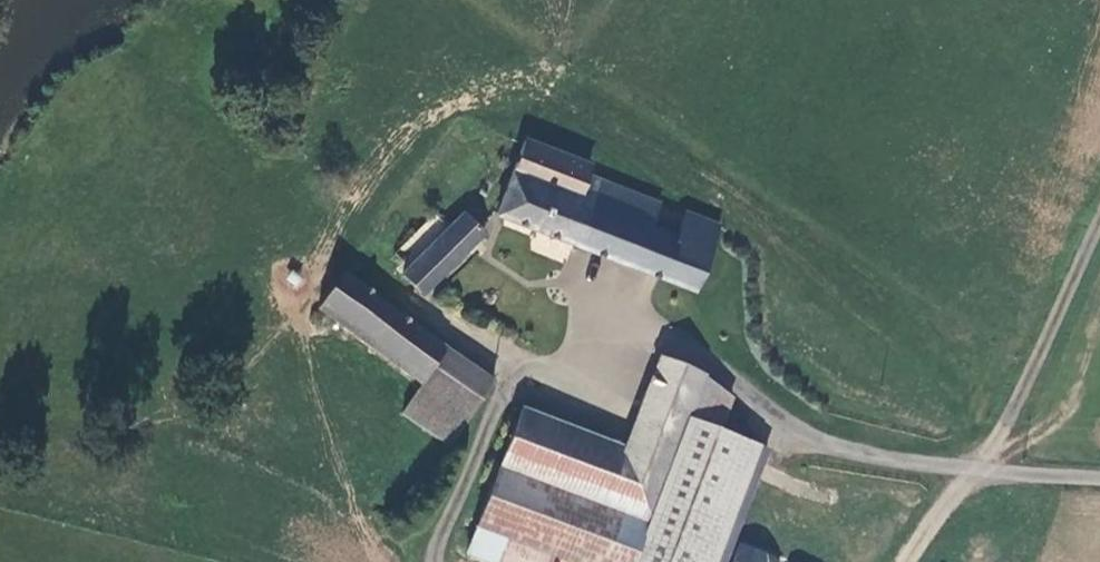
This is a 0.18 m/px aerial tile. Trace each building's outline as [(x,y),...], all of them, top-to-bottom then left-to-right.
[(497,216),(717,297),(733,251),(714,244),(721,226),(682,213),(675,232),(653,222),(661,201),(587,174),(591,164),(524,142),(497,216)] [(423,296),(483,232),(463,213),(401,277),(423,296)] [(433,214),(401,249),(413,259),(444,225),(433,214)] [(448,350),(341,277),(313,317),(312,333),(319,339),(337,332),(421,390),(448,350)] [(495,382),(448,350),(421,390),(440,403),(467,422),(495,382)] [(605,506),(648,520),(687,424),(706,379),(662,361),(627,451),(605,506)] [(722,434),(734,401),(706,379),(687,424),(720,438),(722,434)] [(438,405),(440,403),(421,390),(402,418),(447,451),(457,436),(430,417),(438,405)] [(465,425),(438,405),(430,417),(457,436),(465,425)] [(501,469),(605,506),(627,451),(522,412),(501,469)] [(722,434),(720,438),(687,424),(648,520),(631,561),(700,561),(745,443),(722,434)] [(480,527),(555,552),(584,561),(605,561),(621,520),(497,479),(480,527)] [(555,552),(480,527),(469,556),(485,561),(552,561),(555,552)] [(780,556),(738,541),(731,561),(778,561),(780,556)]
